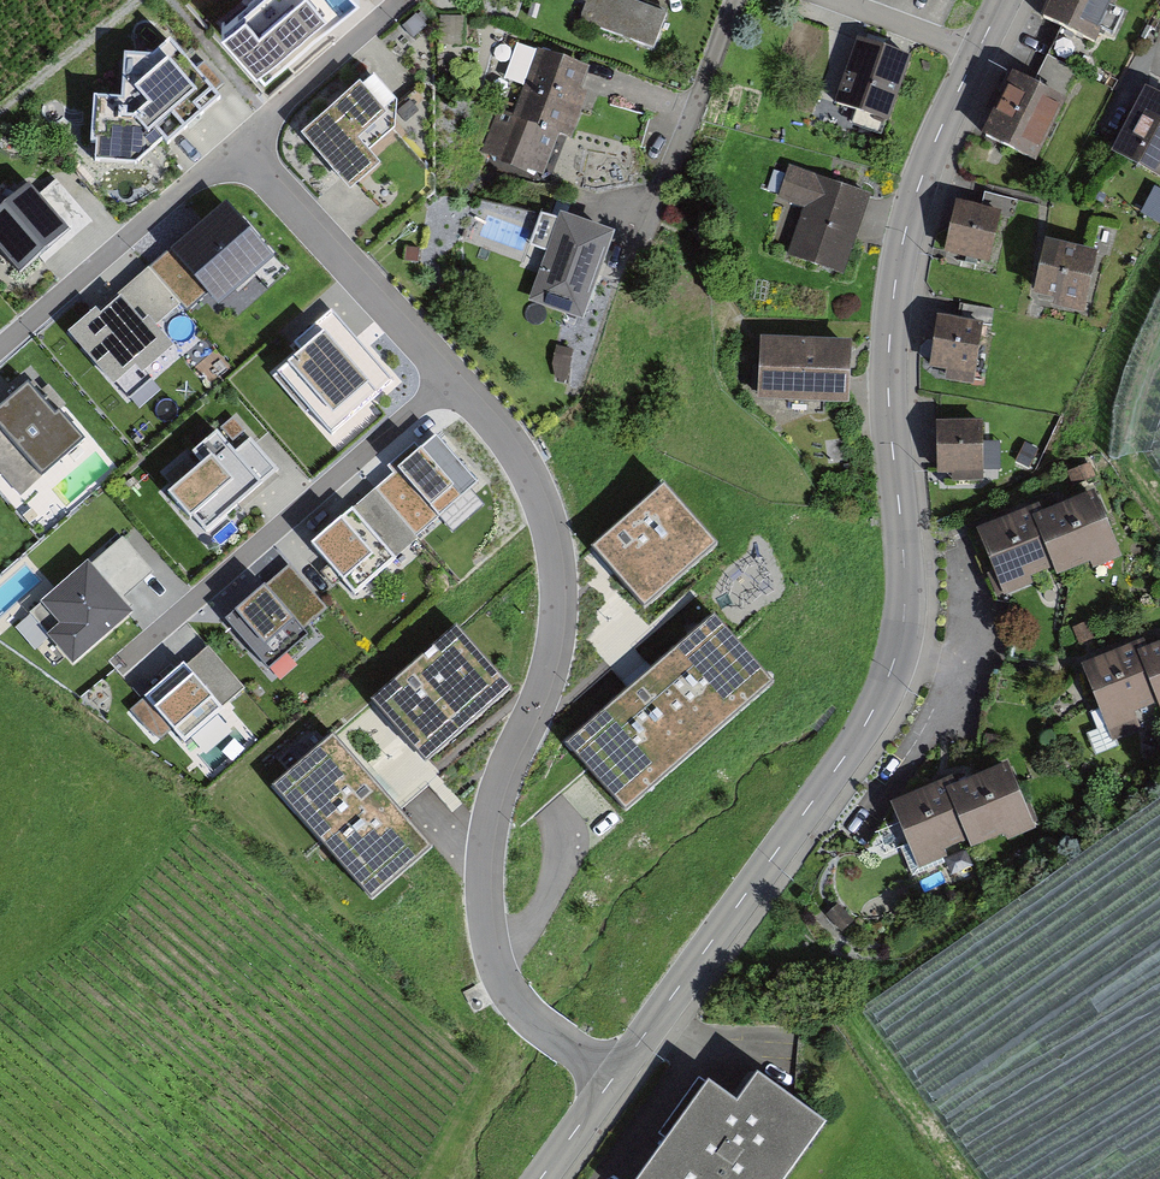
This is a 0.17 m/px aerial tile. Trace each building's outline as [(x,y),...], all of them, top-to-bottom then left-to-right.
[(283,70),(363,0),(267,0),(242,22),(283,70)] [(1033,37),(1089,63),(1117,0),(1050,0),(1033,37)] [(571,37),(644,66),(658,30),(585,2),(571,37)] [(427,27),(417,16),(404,27),(413,38),(427,27)] [(453,17),(441,16),(440,45),(463,46),(464,17),(453,17)] [(889,120),(911,59),(897,54),(858,40),(836,101),(889,120)] [(123,99),(94,97),(91,142),(95,143),(94,162),(138,165),(163,142),(168,147),(222,99),(171,41),(153,56),(126,55),(123,99)] [(554,153),(581,83),(531,65),(505,134),(501,131),(483,177),(533,192),(549,150),(554,153)] [(398,164),(378,141),(405,119),(377,85),(320,133),(368,190),(398,164)] [(1146,88),(1114,150),(1159,174),(1159,96),(1146,88)] [(1055,114),(1003,92),(976,154),(1028,176),(1055,114)] [(862,217),(868,200),(790,171),(780,196),(805,207),(789,253),(842,272),(862,217)] [(0,211),(0,250),(20,273),(39,257),(45,264),(92,225),(55,180),(37,195),(30,186),(0,211)] [(224,201),(150,266),(183,304),(186,307),(206,289),(221,306),(275,259),(224,201)] [(611,240),(541,215),(531,246),(548,252),(530,301),(582,320),(611,240)] [(999,230),(947,219),(936,273),(987,284),(999,230)] [(1094,273),(1036,261),(1024,316),(1082,328),(1094,273)] [(150,266),(71,332),(114,384),(136,366),(142,373),(174,347),(157,327),(183,304),(150,266)] [(393,381),(340,322),(331,312),(293,346),(302,356),(278,377),(331,436),(393,381)] [(976,338),(928,332),(922,385),(938,387),(938,398),(968,402),(976,338)] [(844,358),(753,353),(749,415),(840,421),(844,358)] [(83,442),(33,382),(0,411),(0,428),(41,477),(83,442)] [(171,492),(206,534),(278,473),(243,431),(232,419),(193,452),(203,465),(171,492)] [(976,436),(928,437),(929,491),(944,490),(944,499),(979,498),(978,489),(976,436)] [(671,473),(590,538),(643,604),(724,539),(671,473)] [(312,545),(352,593),(417,539),(376,491),(312,545)] [(1114,577),(1087,509),(1034,531),(1031,522),(967,547),(995,616),(1046,593),(1048,598),(1081,584),(1084,589),(1114,577)] [(71,668),(135,614),(88,562),(41,603),(60,627),(48,638),(71,668)] [(290,566),(224,622),(260,664),(326,608),(290,566)] [(456,627),(370,702),(425,765),(511,691),(456,627)] [(593,762),(624,798),(763,680),(731,643),(673,692),(653,669),(629,690),(650,714),(593,762)] [(207,647),(127,713),(153,745),(168,733),(180,747),(245,692),(234,678),(207,647)] [(1140,671),(1137,662),(1073,687),(1101,756),(1152,733),(1154,738),(1159,736),(1159,663),(1140,671)] [(334,734),(271,786),(369,904),(433,851),(334,734)] [(1031,849),(1003,782),(950,804),(947,795),(883,820),(912,889),(962,866),(964,871),(998,857),(1001,862),(1031,849)] [(835,1117),(766,1067),(745,1096),(716,1075),(641,1178),(791,1178),(835,1117)]
